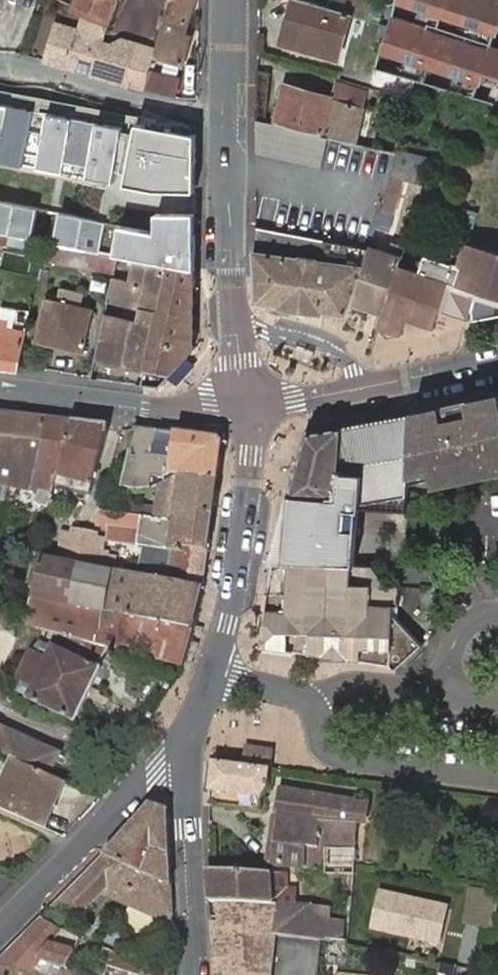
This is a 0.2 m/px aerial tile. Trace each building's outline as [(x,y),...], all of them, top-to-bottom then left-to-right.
[(72,6),(105,19),(113,0),(74,0),(72,6)] [(171,0),(152,0),(167,15),(171,0)] [(167,15),(155,57),(180,64),(184,65),(192,36),(185,34),(195,0),(171,0),(167,15)] [(329,9),(296,0),(283,43),(340,59),(348,32),(352,16),(329,9)] [(364,19),(371,0),(370,0),(332,0),(329,9),(352,16),(364,19)] [(490,48),(497,26),(497,0),(398,0),(389,25),(375,72),(497,106),(497,51),(490,48)] [(110,25),(85,15),(81,30),(80,36),(104,43),(110,25)] [(359,35),(364,19),(352,16),(348,32),(359,35)] [(81,30),(58,23),(46,61),(125,85),(145,89),(151,71),(155,57),(157,50),(123,40),(113,45),(104,43),(80,36),(81,30)] [(145,89),(172,97),(177,78),(151,71),(145,89)] [(286,85),(276,124),(340,141),(357,145),(367,105),(331,96),(286,85)] [(334,88),(331,96),(367,105),(369,96),(334,88)] [(156,191),(158,179),(189,179),(196,163),(196,135),(137,123),(136,129),(0,103),(0,161),(156,191)] [(400,142),(397,151),(431,160),(432,160),(435,151),(400,142)] [(390,177),(405,182),(422,187),(431,160),(397,151),(396,155),(390,177)] [(390,177),(373,238),(386,241),(405,182),(390,177)] [(44,245),(50,215),(1,205),(0,209),(0,236),(44,245)] [(168,267),(195,272),(197,211),(159,210),(158,231),(123,223),(118,257),(168,267)] [(63,216),(57,246),(93,253),(99,224),(63,216)] [(323,312),(345,315),(349,305),(368,250),(255,229),(258,302),(280,306),(279,310),(304,313),(322,316),(323,312)] [(42,253),(44,245),(0,236),(0,245),(42,253)] [(497,296),(497,252),(484,248),(477,245),(472,258),(459,254),(456,264),(469,268),(463,286),(497,296)] [(55,260),(115,270),(118,257),(106,255),(102,254),(93,253),(57,246),(55,260)] [(368,250),(349,305),(379,315),(396,265),(401,251),(388,247),(385,256),(376,252),(368,250)] [(469,319),(497,311),(497,296),(463,286),(469,268),(456,264),(425,253),(418,273),(396,265),(379,315),(375,327),(397,334),(403,318),(431,326),(435,324),(439,311),(443,312),(444,306),(465,303),(469,319)] [(105,316),(94,376),(141,382),(156,312),(159,310),(168,267),(118,257),(115,270),(105,316)] [(194,290),(195,272),(168,267),(159,310),(156,312),(141,382),(153,384),(176,360),(177,348),(183,344),(186,341),(186,338),(183,336),(187,289),(194,290)] [(45,297),(37,341),(85,350),(94,306),(80,303),(81,295),(61,291),(59,300),(45,297)] [(443,312),(469,319),(465,303),(444,306),(443,312)] [(17,374),(29,316),(15,313),(11,331),(5,330),(7,321),(0,320),(0,371),(17,374)] [(413,421),(408,478),(435,473),(437,477),(439,483),(497,471),(497,403),(476,408),(473,409),(474,412),(459,417),(458,413),(456,413),(445,414),(439,415),(413,421)] [(0,413),(0,470),(34,474),(45,418),(0,413)] [(413,421),(413,415),(404,416),(396,490),(406,490),(407,490),(407,484),(408,478),(413,421)] [(396,490),(404,416),(310,434),(301,462),(286,514),(337,516),(342,469),(370,471),(369,487),(396,490)] [(74,423),(45,418),(34,474),(45,476),(40,494),(37,503),(41,508),(49,509),(55,489),(58,477),(74,423)] [(108,426),(74,423),(58,477),(81,483),(78,496),(90,499),(106,444),(108,426)] [(138,430),(124,429),(107,484),(120,488),(138,430)] [(220,440),(138,430),(120,488),(120,490),(131,494),(157,488),(158,486),(153,469),(169,472),(168,474),(181,476),(219,481),(224,444),(220,440)] [(406,490),(396,490),(369,487),(370,471),(342,469),(337,516),(334,544),(354,546),(358,508),(394,511),(405,513),(406,490)] [(34,474),(0,470),(0,489),(2,489),(31,493),(34,474)] [(435,473),(408,478),(407,484),(437,477),(435,473)] [(45,476),(34,474),(31,493),(40,494),(45,476)] [(213,516),(219,481),(181,476),(164,482),(159,513),(149,512),(147,520),(189,527),(192,513),(213,517),(213,516)] [(81,483),(58,477),(55,489),(78,496),(81,483)] [(208,551),(213,517),(192,513),(189,527),(147,520),(104,512),(102,528),(112,529),(109,544),(159,552),(184,556),(185,548),(208,551)] [(337,516),(286,514),(283,523),(326,525),(327,537),(331,538),(331,545),(326,546),(326,551),(326,557),(342,558),(343,563),(352,563),(353,553),(354,546),(334,544),(337,516)] [(326,525),(283,523),(276,548),(272,560),(343,563),(342,558),(326,557),(326,551),(326,546),(331,545),(331,538),(327,537),(326,525)] [(62,532),(55,560),(91,567),(96,545),(103,546),(104,539),(97,538),(98,536),(70,530),(69,533),(62,532)] [(91,567),(106,570),(108,553),(102,551),(103,546),(96,545),(91,567)] [(202,589),(208,551),(185,548),(184,556),(159,552),(154,580),(202,589)] [(26,589),(37,592),(46,558),(36,556),(26,589)] [(106,649),(179,667),(193,624),(202,589),(154,580),(106,570),(91,567),(55,560),(46,558),(37,592),(26,629),(46,634),(106,649)] [(343,563),(272,560),(263,628),(268,628),(271,629),(274,632),(276,636),(277,640),(277,644),(276,647),(332,655),(332,653),(344,654),(343,658),(391,660),(399,665),(418,637),(386,615),(379,615),(378,608),(390,609),(391,585),(377,585),(363,563),(352,563),(343,563)] [(263,628),(261,644),(276,647),(277,644),(277,640),(276,636),(274,632),(271,629),(268,628),(263,628)] [(17,638),(0,630),(0,678),(17,638)] [(98,668),(106,649),(46,634),(33,663),(31,662),(22,684),(24,685),(19,696),(29,701),(28,702),(76,724),(100,670),(98,668)] [(14,758),(51,774),(55,763),(58,755),(59,753),(0,728),(0,752),(14,758)] [(249,747),(247,765),(272,768),(275,768),(278,751),(249,747)] [(58,755),(55,763),(62,765),(64,758),(58,755)] [(46,828),(66,781),(51,774),(14,758),(0,789),(0,808),(46,828)] [(270,787),(272,768),(247,765),(217,761),(215,766),(212,790),(212,804),(261,810),(262,797),(270,787)] [(353,852),(356,853),(359,830),(337,827),(340,801),(280,794),(273,868),(306,871),(308,846),(353,852)] [(362,803),(340,801),(337,827),(359,830),(362,803)] [(174,913),(169,810),(153,805),(150,806),(54,907),(77,918),(100,896),(124,904),(127,895),(174,913)] [(308,846),(306,871),(350,877),(353,852),(308,846)] [(288,877),(207,869),(211,901),(222,901),(280,904),(297,905),(298,887),(287,887),(288,877)] [(459,924),(491,929),(497,892),(465,887),(459,924)] [(449,906),(375,889),(366,931),(439,947),(449,906)] [(124,904),(175,923),(174,913),(127,895),(124,904)] [(212,921),(214,951),(219,952),(218,962),(214,961),(215,974),(273,974),(277,937),(280,904),(222,901),(219,922),(212,921)] [(333,907),(297,905),(280,904),(277,937),(344,942),(346,922),(332,921),(333,907)] [(30,974),(42,963),(45,959),(61,963),(68,966),(82,940),(42,918),(0,960),(0,974),(30,974)] [(105,943),(108,934),(90,928),(88,935),(98,941),(105,943)] [(105,943),(128,950),(132,939),(109,931),(108,934),(105,943)] [(112,953),(103,950),(94,974),(102,974),(107,965),(112,953)] [(145,963),(112,953),(107,965),(134,974),(141,974),(144,963),(145,963)] [(64,973),(68,966),(61,963),(60,969),(42,963),(30,974),(63,974),(64,973)] [(144,963),(141,974),(173,974),(174,972),(144,963)] [(73,974),(83,974),(84,970),(68,966),(64,973),(73,974)]
